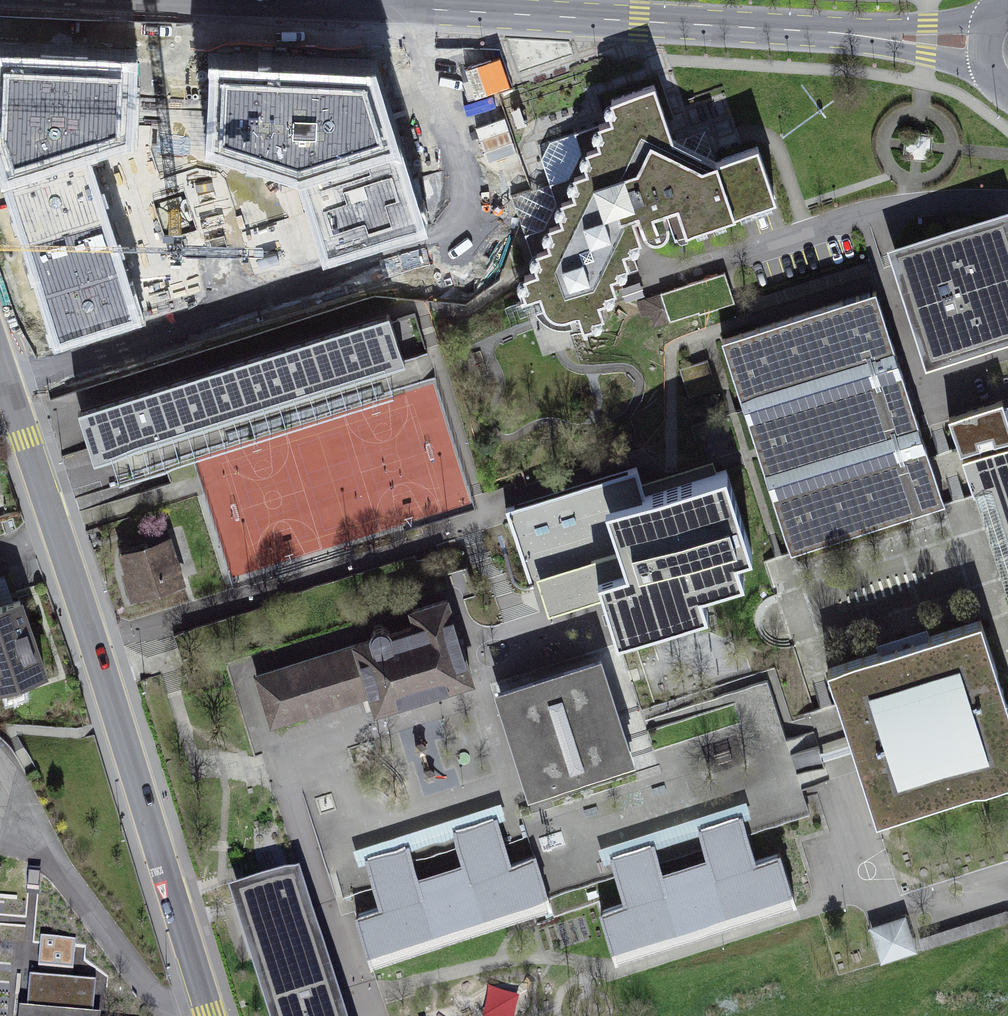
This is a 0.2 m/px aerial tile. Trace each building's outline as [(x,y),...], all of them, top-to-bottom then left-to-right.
[(84,145),(130,131),(132,53),(0,45),(0,127),(84,145)] [(208,137),(298,165),(372,63),(211,56),(208,137)] [(422,222),(372,63),(298,165),(325,253),(422,222)] [(550,142),(541,159),(563,221),(525,234),(538,271),(524,276),(525,278),(526,278),(528,284),(525,289),(523,289),(526,299),(532,297),(535,304),(542,302),(543,308),(565,318),(578,313),(583,328),(593,324),(593,321),(594,318),(598,315),(601,316),(603,315),(598,302),(604,300),(605,296),(606,293),(608,291),(611,290),(613,290),(622,287),(618,273),(617,270),(619,267),(621,265),(625,264),(627,265),(629,272),(637,269),(630,246),(632,241),(638,239),(638,240),(640,239),(633,217),(639,215),(645,232),(648,235),(651,237),(655,238),(660,237),(663,235),(666,232),(668,227),(668,222),(662,208),(666,206),(675,234),(681,237),(699,231),(698,228),(701,227),(703,226),(706,224),(707,222),(775,199),(758,146),(703,165),(698,152),(674,140),(673,140),(654,85),(611,99),(612,101),(613,101),(614,106),(612,112),(609,113),(612,120),(574,133),(575,133),(550,142)] [(26,240),(106,214),(84,145),(0,127),(0,159),(26,240)] [(491,156),(494,177),(516,174),(513,153),(491,156)] [(136,312),(106,214),(26,240),(56,337),(136,312)] [(887,255),(927,373),(1007,347),(1007,217),(1007,216),(887,255)] [(641,293),(651,325),(736,299),(725,266),(641,293)] [(713,339),(789,556),(924,513),(945,506),(893,356),(869,290),(819,304),(713,339)] [(87,413),(101,459),(245,417),(409,368),(395,322),(168,389),(87,413)] [(1007,446),(1007,412),(1004,398),(947,416),(960,460),(1007,446)] [(960,461),(972,499),(991,555),(1007,609),(1007,446),(960,461)] [(636,469),(504,510),(531,593),(601,569),(607,587),(626,643),(775,601),(731,469),(661,490),(646,495),(636,469)] [(177,544),(133,557),(146,599),(190,586),(177,544)] [(450,611),(446,599),(412,610),(417,625),(391,634),(389,630),(386,627),(382,626),(378,627),(374,629),(372,632),(371,636),(371,640),(257,676),(272,723),(371,692),(374,702),(376,709),(471,679),(450,611)] [(0,613),(0,687),(2,693),(55,678),(34,603),(0,613)] [(827,669),(854,753),(877,823),(1007,781),(1007,705),(981,620),(906,644),(827,669)] [(599,659),(498,691),(522,766),(530,792),(631,760),(599,659)] [(625,902),(601,910),(616,957),(670,940),(795,900),(779,853),(755,861),(741,816),(720,823),(699,830),(707,855),(661,869),(653,844),(634,850),(611,858),(625,902)] [(371,960),(550,903),(542,877),(535,857),(511,864),(496,817),(476,823),(454,831),(463,858),(416,873),(408,845),(384,853),(366,859),(381,906),(356,914),(371,960)] [(242,886),(249,905),(287,1015),(358,1015),(306,864),(242,886)] [(868,918),(881,955),(917,943),(905,906),(868,918)] [(17,1015),(98,1015),(98,1011),(105,1011),(107,987),(95,987),(96,977),(29,973),(27,1004),(18,1004),(17,1015)]
